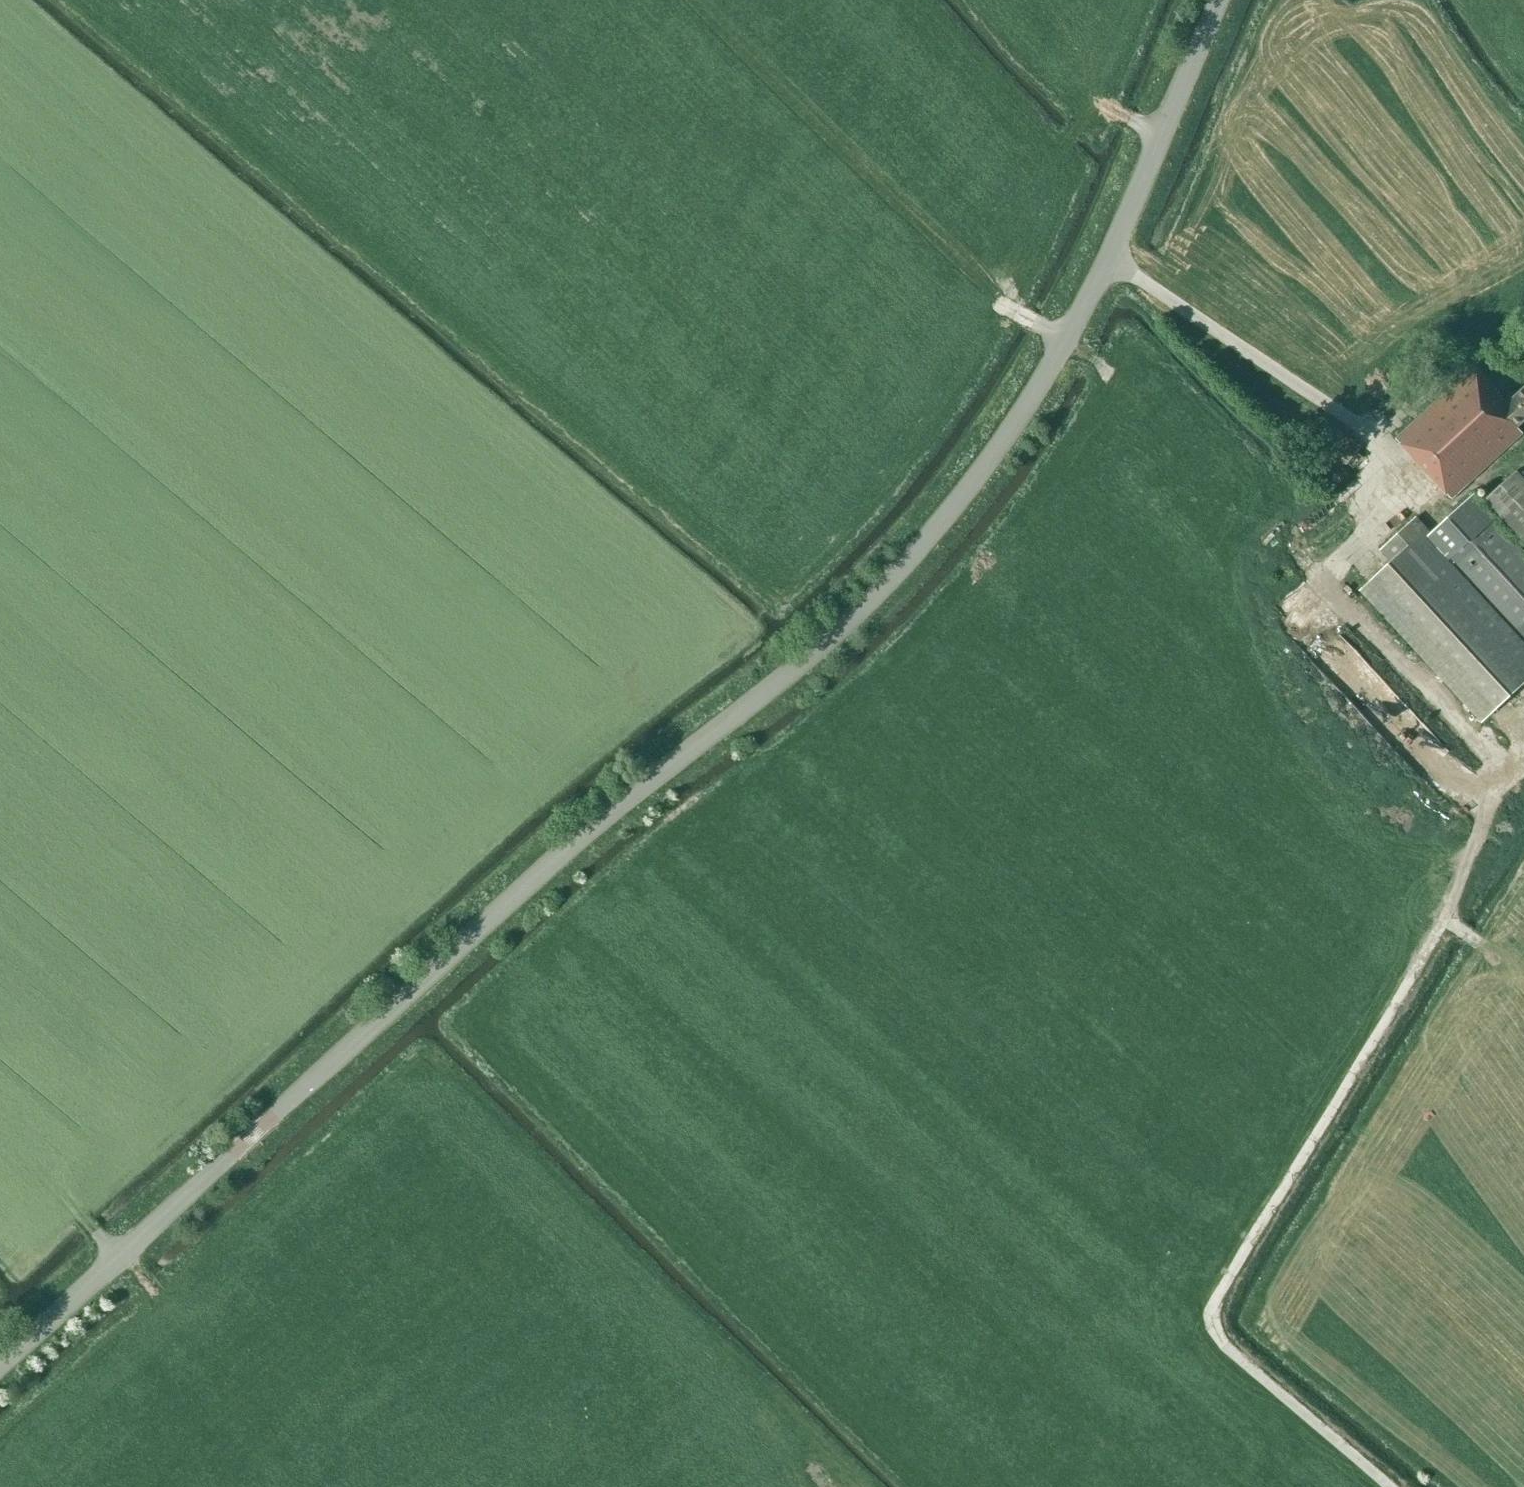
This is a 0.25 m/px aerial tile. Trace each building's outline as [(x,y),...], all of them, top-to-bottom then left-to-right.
[(1422,469),(1450,500),(1523,434),(1518,428),(1523,422),(1523,389),(1507,405),(1498,395),(1500,394),(1477,369),(1451,392),(1449,389),(1398,436),(1425,466),(1422,469)] [(1516,472),(1485,500),(1523,543),(1523,481),(1516,472)] [(1471,497),(1432,534),(1416,517),(1380,550),(1392,564),(1363,591),(1483,722),(1523,684),(1523,554),(1471,497)]
